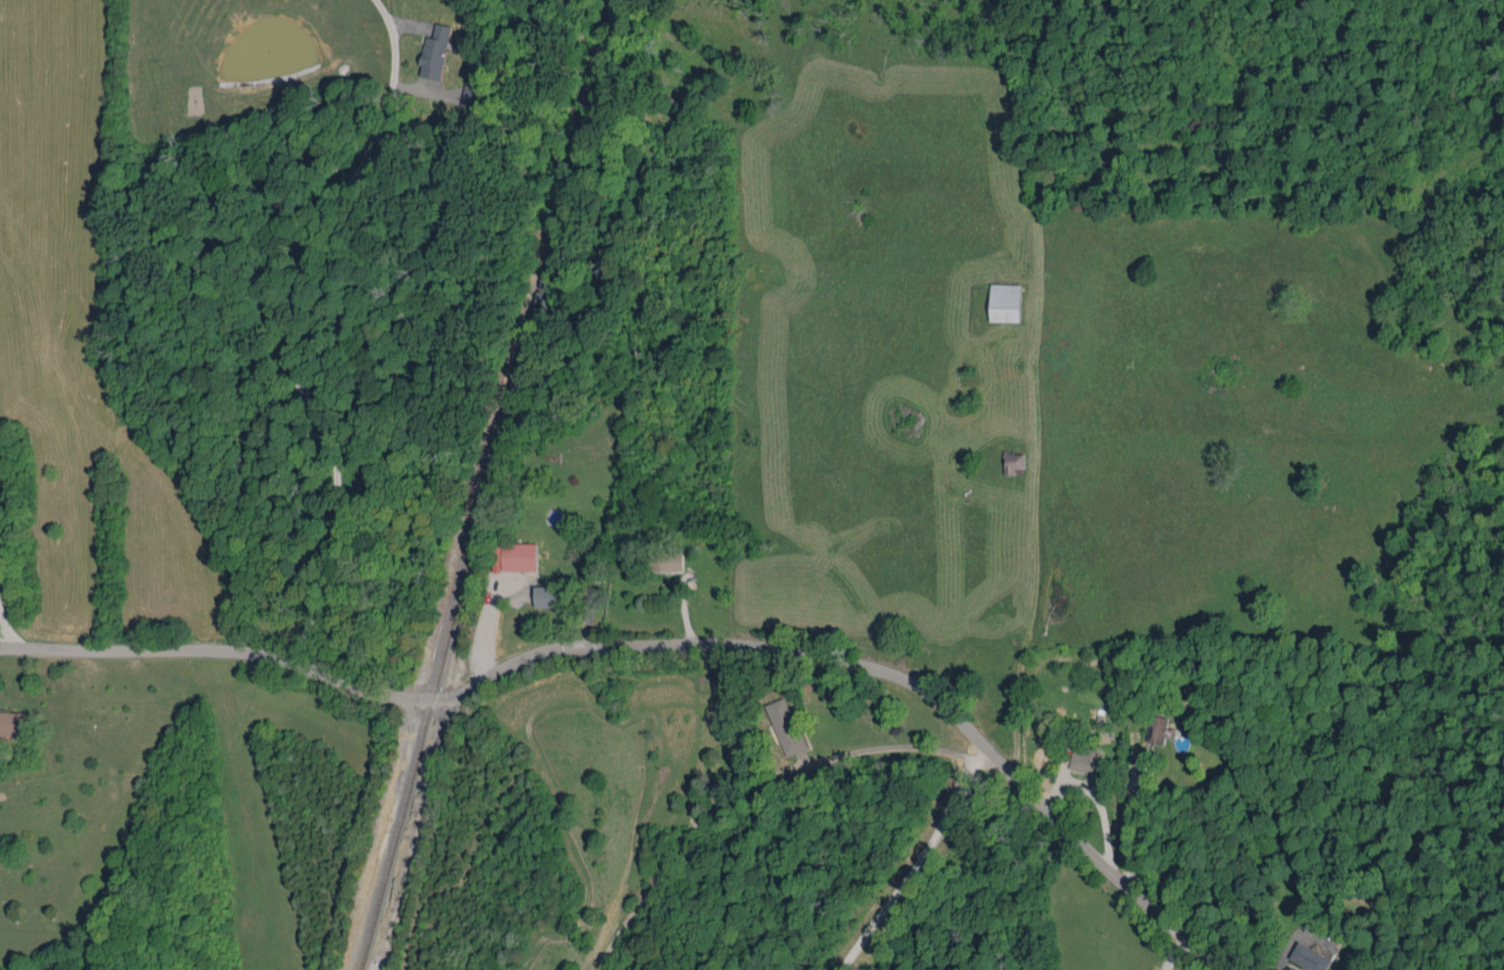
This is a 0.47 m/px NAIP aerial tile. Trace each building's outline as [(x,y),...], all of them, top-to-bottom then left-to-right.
[(1020,322),(1021,284),(991,284),(990,321),(1020,322)] [(1025,452),(1004,452),(1004,474),(1024,474),(1025,452)] [(537,544),(494,543),(494,559),(494,571),(536,571),(537,544)] [(683,552),(647,553),(647,572),(683,571),(683,552)] [(534,607),(564,606),(564,585),(534,586),(534,607)] [(806,749),(787,697),(766,704),(786,757),(806,749)] [(1147,743),(1165,745),(1168,717),(1149,715),(1147,743)] [(1073,750),(1069,769),(1100,776),(1104,758),(1096,757),(1098,749),(1088,747),(1087,753),(1073,750)] [(1333,959),(1300,941),(1290,959),(1310,969),(1327,969),(1333,959)]
